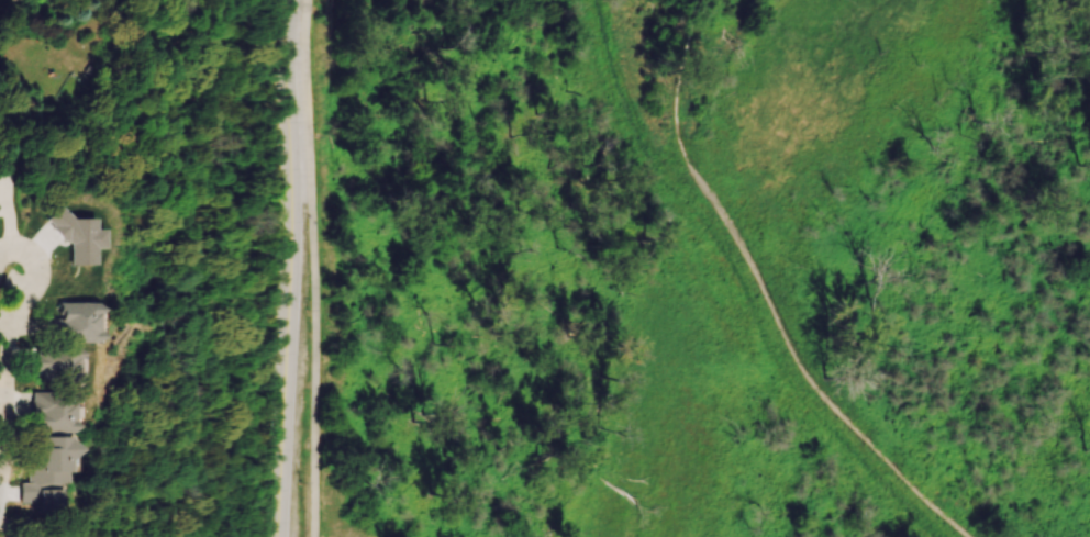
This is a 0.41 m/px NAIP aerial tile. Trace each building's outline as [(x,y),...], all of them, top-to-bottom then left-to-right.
[(10,201),(10,172),(0,172),(0,201),(10,201)] [(76,341),(127,342),(127,303),(82,302),(82,318),(76,318),(76,341)] [(57,347),(56,372),(62,372),(61,385),(102,387),(103,349),(57,347)] [(103,433),(103,393),(52,393),(53,433),(103,433)] [(99,438),(46,437),(45,483),(39,483),(38,504),(57,505),(57,516),(83,517),(84,485),(97,485),(99,438)]
